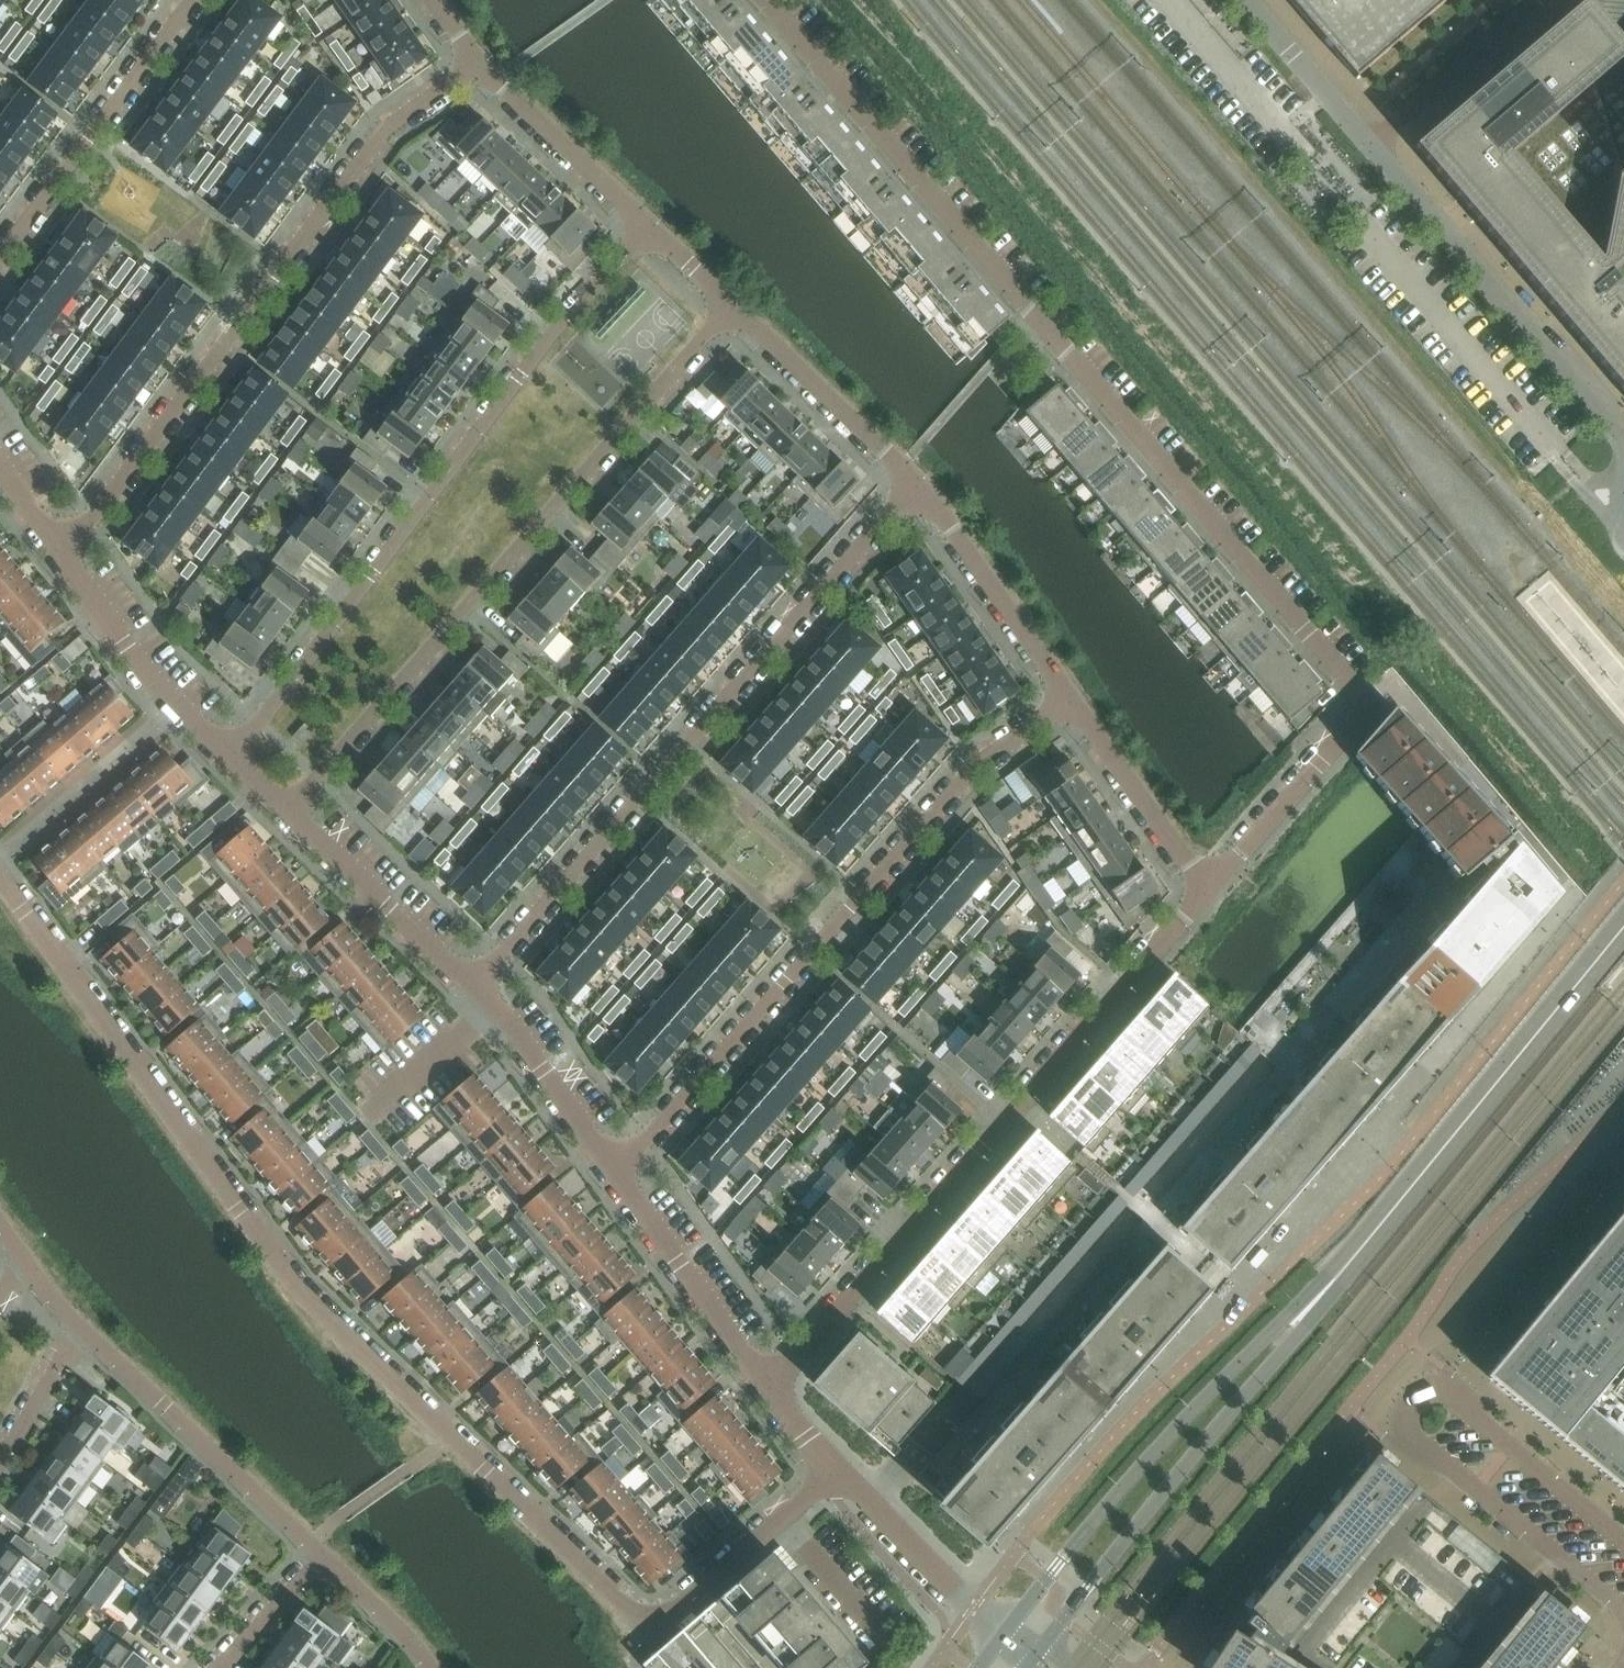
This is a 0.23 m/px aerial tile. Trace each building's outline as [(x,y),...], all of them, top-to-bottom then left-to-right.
[(42,4),(37,0),(33,0),(25,11),(32,17),(42,4)] [(64,0),(52,0),(47,7),(54,13),(64,0)] [(117,0),(91,0),(86,7),(120,32),(134,13),(117,0)] [(134,13),(144,0),(117,0),(134,13)] [(255,0),(242,0),(232,14),(265,39),(281,19),(255,0)] [(383,0),(341,0),(336,4),(350,23),(383,0)] [(398,18),(386,0),(383,0),(350,23),(363,43),(398,18)] [(1010,319),(736,0),(661,0),(966,357),(970,362),(986,345),(984,342),(1010,319)] [(1356,79),(1448,0),(1288,0),(1356,79)] [(1622,172),(1607,126),(1594,84),(1623,58),(1623,46),(1586,2),(1415,148),(1623,393),(1623,169),(1622,172)] [(44,26),(54,13),(47,7),(37,21),(44,26)] [(120,32),(86,7),(72,26),(105,52),(120,32)] [(313,20),(304,7),(296,12),(306,25),(313,20)] [(265,39),(232,14),(218,33),(251,58),(265,39)] [(377,62),(412,37),(398,18),(363,43),(376,61),(377,62)] [(322,34),(313,20),(306,25),(315,39),(322,34)] [(13,42),(23,29),(16,23),(6,36),(13,42)] [(105,52),(72,26),(57,45),(91,70),(105,52)] [(26,51),(35,38),(28,32),(18,46),(26,51)] [(251,58),(218,33),(203,52),(237,77),(251,58)] [(13,42),(6,36),(0,45),(0,52),(4,55),(13,42)] [(385,87),(427,58),(412,37),(377,62),(376,61),(369,66),(385,87)] [(291,58),(300,45),(293,40),(283,53),(291,58)] [(346,55),(336,42),(329,47),(339,60),(346,55)] [(91,70),(57,45),(43,64),(77,89),(91,70)] [(16,64),(26,51),(18,46),(9,59),(16,64)] [(237,77),(203,52),(189,71),(223,96),(237,77)] [(281,71),(291,58),(283,53),(274,66),(281,71)] [(355,68),(346,55),(339,60),(348,74),(355,68)] [(77,89),(43,64),(28,84),(62,110),(77,89)] [(288,86),(298,73),(291,68),(281,81),(288,86)] [(223,96),(189,71),(175,90),(209,115),(223,96)] [(369,87),(359,74),(352,79),(361,92),(369,87)] [(262,96),(272,83),(265,78),(255,91),(262,96)] [(355,104),(321,79),(306,99),(340,125),(355,104)] [(274,105),(284,92),(277,87),(267,100),(274,105)] [(209,115),(175,90),(161,109),(194,134),(209,115)] [(57,116),(23,91),(8,111),(42,137),(57,116)] [(252,109),(262,96),(255,91),(245,104),(252,109)] [(340,125),(306,99),(292,118),(326,144),(340,125)] [(264,118),(274,105),(267,100),(257,113),(264,118)] [(194,134),(161,109),(146,128),(180,153),(194,134)] [(8,111),(0,122),(0,135),(27,156),(42,137),(8,111)] [(465,160),(493,131),(475,114),(459,129),(450,120),(432,140),(460,167),(466,161),(465,160)] [(234,134),(243,121),(236,116),(226,129),(234,134)] [(326,144),(292,118),(278,137),(311,163),(326,144)] [(246,143),(255,130),(248,125),(239,138),(246,143)] [(180,153),(146,128),(131,148),(165,173),(180,153)] [(224,147),(234,134),(226,129),(217,142),(224,147)] [(482,177),(510,147),(493,131),(465,160),(466,161),(482,177)] [(0,135),(0,165),(13,174),(27,156),(0,135)] [(311,163),(278,137),(263,156),(297,182),(311,163)] [(236,156),(246,143),(239,138),(229,151),(236,156)] [(499,193),(527,164),(510,147),(482,177),(498,193),(499,193)] [(205,172),(215,159),(208,154),(198,167),(205,172)] [(297,182),(263,156),(249,175),(283,201),(297,182)] [(217,181),(227,168),(220,163),(210,176),(217,181)] [(510,215),(544,180),(527,164),(499,193),(498,193),(493,198),(510,215)] [(0,165),(0,192),(13,174),(0,165)] [(195,185),(205,172),(198,167),(188,180),(195,185)] [(283,201),(249,175),(235,194),(269,220),(283,201)] [(207,194),(217,181),(210,176),(200,189),(207,194)] [(533,225),(561,196),(544,180),(510,215),(528,232),(533,226),(533,225)] [(425,202),(434,192),(426,185),(417,194),(425,202)] [(422,217),(388,191),(373,212),(407,237),(422,217)] [(269,220),(235,194),(220,214),(254,239),(269,220)] [(550,242),(578,212),(561,196),(533,225),(533,226),(550,241),(550,242)] [(443,218),(452,209),(443,201),(434,211),(443,218)] [(468,225),(452,209),(443,218),(459,234),(468,225)] [(407,237),(373,212),(359,230),(393,256),(407,237)] [(581,246),(597,230),(578,212),(550,242),(550,241),(544,247),(573,274),(591,255),(581,246)] [(116,238),(82,213),(67,233),(101,258),(116,238)] [(393,256),(359,230),(345,249),(378,275),(393,256)] [(101,258),(67,233),(53,252),(87,277),(101,258)] [(472,256),(484,243),(476,236),(464,248),(472,256)] [(431,256),(441,243),(441,242),(434,237),(424,250),(431,256)] [(480,263),(491,251),(484,243),(472,256),(480,263)] [(378,275),(345,249),(330,268),(364,294),(378,275)] [(87,277),(53,252),(39,271),(73,296),(87,277)] [(417,274),(426,263),(427,261),(420,256),(410,269),(417,274)] [(126,277),(136,264),(129,259),(119,272),(126,277)] [(511,284),(520,274),(512,267),(503,276),(511,284)] [(138,286),(148,273),(141,268),(131,281),(138,286)] [(364,294),(330,268),(316,287),(350,313),(364,294)] [(408,287),(417,274),(410,269),(401,282),(408,287)] [(73,296),(39,271),(25,290),(59,315),(73,296)] [(116,290),(126,277),(119,272),(109,285),(116,290)] [(519,291),(528,282),(520,274),(511,284),(519,291)] [(427,294),(433,286),(423,278),(416,287),(427,294)] [(205,305),(171,279),(156,300),(190,325),(205,305)] [(129,299),(138,286),(131,281),(121,294),(129,299)] [(510,325),(492,312),(500,302),(479,286),(470,297),(476,302),(463,320),(462,321),(495,345),(510,325)] [(350,313),(316,287),(302,306),(336,332),(350,313)] [(59,315),(25,290),(11,309),(44,334),(59,315)] [(389,312),(399,299),(392,294),(382,307),(389,312)] [(98,315),(108,302),(100,297),(91,310),(98,315)] [(413,314),(420,305),(409,297),(402,306),(413,314)] [(190,325),(156,300),(142,319),(176,344),(190,325)] [(110,324),(120,311),(113,306),(103,319),(110,324)] [(336,332),(302,306),(288,325),(322,351),(336,332)] [(406,322),(413,314),(402,306),(396,314),(406,322)] [(379,325),(389,312),(382,307),(372,320),(379,325)] [(11,309),(0,323),(0,331),(30,353),(44,334),(11,309)] [(88,328),(98,315),(91,310),(81,323),(88,328)] [(495,345),(462,321),(463,320),(456,315),(442,335),(480,364),(495,345)] [(100,337),(110,324),(103,319),(93,332),(100,337)] [(176,344),(142,319),(128,337),(161,363),(176,344)] [(322,351),(288,325),(274,344),(307,370),(322,351)] [(0,331),(0,362),(15,373),(30,353),(0,331)] [(361,350),(369,339),(370,337),(363,332),(353,345),(361,350)] [(69,353),(79,340),(72,335),(62,348),(69,353)] [(384,351),(391,343),(380,335),(374,344),(384,351)] [(480,364),(442,335),(427,355),(433,360),(434,359),(466,383),(480,364)] [(161,363),(128,337),(113,356),(147,382),(161,363)] [(82,363),(92,350),(84,344),(74,357),(82,363)] [(307,370),(274,344),(259,364),(292,390),(307,370)] [(378,360),(384,351),(374,344),(367,352),(378,360)] [(351,363),(361,350),(353,345),(343,358),(351,363)] [(59,366),(69,353),(62,348),(52,361),(59,366)] [(147,382),(113,356),(99,375),(133,401),(147,382)] [(73,376),(82,363),(74,357),(65,370),(73,376)] [(466,383),(434,359),(433,360),(420,378),(452,402),(466,383)] [(729,412),(757,383),(739,365),(724,381),(714,372),(696,391),(706,401),(712,396),(728,411),(729,412)] [(45,385),(55,372),(48,367),(38,380),(45,385)] [(332,388),(341,377),(342,375),(335,370),(325,383),(332,388)] [(287,397),(253,371),(238,391),(272,417),(287,397)] [(356,389),(362,381),(352,373),(345,382),(356,389)] [(133,401),(99,375),(85,394),(119,420),(133,401)] [(452,402),(420,378),(406,396),(405,397),(438,421),(452,402)] [(1040,432),(1078,399),(1070,390),(1064,395),(1049,378),(1035,393),(1041,400),(1025,414),(1040,432)] [(53,400),(63,387),(56,382),(46,395),(53,400)] [(349,398),(356,389),(345,382),(339,390),(349,398)] [(322,401),(332,388),(325,383),(315,396),(322,401)] [(741,434),(774,399),(757,383),(729,412),(728,411),(723,417),(741,434)] [(272,417),(238,391),(224,410),(258,436),(272,417)] [(438,421),(405,397),(406,396),(400,391),(384,412),(390,417),(391,416),(423,440),(438,421)] [(119,420),(85,394),(71,413),(105,439),(119,420)] [(43,413),(53,400),(46,395),(36,408),(43,413)] [(758,450),(791,415),(774,399),(741,434),(758,450)] [(1055,449),(1087,422),(1080,415),(1087,409),(1078,399),(1040,432),(1055,449)] [(258,436),(224,410),(210,429),(244,455),(258,436)] [(105,439),(71,413),(56,433),(90,459),(105,439)] [(781,461),(808,432),(791,415),(758,450),(776,468),(781,462),(781,461)] [(423,440),(391,416),(390,417),(377,435),(370,430),(362,442),(383,458),(391,447),(408,460),(423,440)] [(297,435),(305,424),(307,422),(299,417),(290,430),(297,435)] [(316,442),(327,427),(317,419),(306,434),(316,442)] [(1069,466),(1107,433),(1099,424),(1093,429),(1087,422),(1055,449),(1069,466)] [(244,455),(210,429),(196,448),(229,474),(244,455)] [(287,449),(297,435),(290,430),(280,443),(287,449)] [(798,477),(826,448),(808,432),(781,461),(781,462),(797,477),(798,477)] [(1084,483),(1116,456),(1110,448),(1116,443),(1107,433),(1069,466),(1084,483)] [(688,455),(697,446),(689,438),(680,448),(688,455)] [(305,458),(311,449),(300,441),(294,450),(305,458)] [(229,474),(196,448),(181,467),(215,493),(229,474)] [(809,500),(843,464),(826,448),(798,477),(797,477),(791,482),(809,500)] [(386,488),(370,475),(378,465),(357,449),(348,460),(354,465),(341,484),(372,507),(386,488)] [(298,466),(305,458),(294,450),(287,458),(298,466)] [(690,486),(700,475),(680,457),(671,467),(655,453),(638,471),(669,498),(684,480),(690,486)] [(706,471),(715,461),(707,454),(698,463),(706,471)] [(268,473),(277,462),(278,460),(271,455),(261,468),(268,473)] [(1098,500),(1136,467),(1128,458),(1122,463),(1116,456),(1084,483),(1098,500)] [(714,478),(723,469),(715,461),(706,471),(714,478)] [(846,498),(861,482),(843,464),(809,500),(837,526),(855,507),(846,498)] [(215,493),(181,467),(167,486),(201,512),(215,493)] [(1113,517),(1145,490),(1139,483),(1145,477),(1136,467),(1098,500),(1113,517)] [(258,486),(268,473),(261,468),(251,481),(258,486)] [(669,498),(638,471),(622,489),(659,521),(659,520),(654,515),(669,498)] [(276,496),(283,487),(272,479),(266,488),(276,496)] [(372,507),(341,484),(327,502),(327,503),(358,526),(372,507)] [(201,512),(167,486),(153,505),(187,531),(201,512)] [(270,504),(276,496),(266,488),(259,496),(270,504)] [(736,508),(748,495),(740,488),(728,500),(736,508)] [(659,521),(622,489),(607,507),(643,539),(659,521)] [(1123,537),(1166,501),(1157,492),(1151,497),(1145,490),(1113,517),(1127,533),(1123,537)] [(240,511),(249,500),(250,498),(242,493),(233,506),(240,511)] [(744,515),(756,503),(748,495),(736,508),(744,515)] [(358,526),(327,503),(327,502),(320,497),(305,518),(312,522),(344,546),(358,526)] [(1138,554),(1174,524),(1168,517),(1174,511),(1166,501),(1123,537),(1138,554)] [(187,531),(153,505),(139,524),(172,550),(187,531)] [(230,524),(240,511),(233,506),(223,519),(230,524)] [(643,539),(607,507),(590,526),(607,540),(597,551),(617,569),(643,539)] [(251,527),(259,516),(253,511),(244,522),(251,527)] [(719,528),(709,519),(702,527),(712,536),(719,528)] [(775,536),(784,526),(776,519),(767,529),(775,536)] [(344,546),(312,522),(297,541),(291,536),(281,549),(302,565),(311,553),(329,566),(344,546)] [(172,550),(139,524),(124,544),(157,570),(172,550)] [(1153,572),(1195,536),(1186,526),(1180,531),(1174,524),(1138,554),(1153,572)] [(723,546),(735,532),(729,526),(716,540),(723,546)] [(783,543),(792,534),(784,526),(775,536),(783,543)] [(712,536),(702,527),(695,536),(704,544),(712,536)] [(212,549),(220,538),(221,536),(214,531),(204,544),(212,549)] [(1168,589),(1204,558),(1197,551),(1203,545),(1195,536),(1153,572),(1154,573),(1158,569),(1171,584),(1167,588),(1168,589)] [(790,567),(772,552),(758,539),(739,561),(771,588),(790,567)] [(714,556),(723,546),(716,540),(707,550),(714,556)] [(202,562),(212,549),(204,544),(194,557),(202,562)] [(227,562),(233,553),(222,545),(216,554),(227,562)] [(591,598),(617,569),(597,551),(587,562),(571,548),(555,566),(591,598)] [(16,567),(1,549),(0,550),(0,581),(16,567)] [(309,593),(292,580),(302,565),(281,549),(255,584),(262,588),(294,613),(309,593)] [(893,603),(935,574),(920,553),(879,583),(893,603)] [(220,571),(227,562),(216,554),(209,563),(220,571)] [(687,564),(678,555),(670,563),(680,572),(687,564)] [(1182,606),(1224,570),(1216,560),(1210,565),(1204,558),(1168,589),(1182,606)] [(692,582),(705,567),(698,561),(685,576),(692,582)] [(771,588),(739,561),(724,578),(756,606),(771,588)] [(188,581),(197,569),(197,568),(190,563),(180,576),(188,581)] [(680,572),(670,563),(663,571),(673,580),(680,572)] [(591,598),(555,566),(539,584),(569,611),(584,594),(590,599),(591,598)] [(32,585),(16,567),(0,581),(0,612),(32,585)] [(1197,623),(1233,592),(1227,585),(1233,580),(1224,570),(1182,606),(1197,623)] [(914,618),(948,593),(935,574),(893,603),(894,605),(901,600),(914,618)] [(683,591),(692,582),(685,576),(676,586),(683,591)] [(756,606),(724,578),(708,596),(740,624),(756,606)] [(198,600),(205,591),(194,583),(187,592),(198,600)] [(569,611),(539,584),(523,602),(560,634),(560,633),(554,628),(569,611)] [(47,603),(32,585),(0,612),(0,617),(13,632),(47,603)] [(294,613),(262,588),(248,607),(280,632),(294,613)] [(191,609),(198,600),(187,592),(181,601),(191,609)] [(1211,640),(1253,604),(1245,594),(1239,599),(1233,592),(1197,623),(1211,640)] [(928,637),(962,613),(948,593),(914,618),(928,637)] [(740,624),(708,596),(692,614),(724,642),(740,624)] [(660,617),(673,603),(666,597),(654,611),(660,617)] [(882,611),(873,598),(866,603),(875,616),(882,611)] [(560,634),(523,602),(507,621),(523,635),(514,645),(534,663),(560,634)] [(45,638),(64,622),(47,603),(13,632),(7,638),(32,668),(54,649),(45,638)] [(1226,657),(1262,626),(1256,619),(1262,614),(1253,604),(1211,640),(1226,657)] [(280,632),(248,607),(234,626),(233,626),(266,651),(280,632)] [(652,627),(660,617),(654,611),(645,621),(652,627)] [(892,624),(882,611),(875,616),(884,629),(892,624)] [(941,656),(976,632),(962,613),(928,637),(941,656)] [(635,623),(625,614),(618,622),(628,631),(635,623)] [(724,642),(692,614),(677,632),(709,660),(724,642)] [(266,651),(233,626),(234,626),(228,621),(204,652),(225,668),(233,658),(251,671),(266,651)] [(879,649),(867,638),(847,621),(831,640),(862,668),(879,649)] [(628,631),(618,622),(611,631),(621,639),(628,631)] [(1240,674),(1283,638),(1274,628),(1268,633),(1262,626),(1226,657),(1240,674)] [(709,660),(677,632),(661,650),(693,678),(709,660)] [(955,676),(989,651),(976,632),(941,656),(955,676)] [(629,653),(641,639),(635,633),(622,647),(629,653)] [(71,665),(89,650),(79,637),(51,661),(63,675),(72,667),(71,665)] [(1259,687),(1291,660),(1285,653),(1291,648),(1283,638),(1240,674),(1241,675),(1246,672),(1259,687)] [(862,668),(831,640),(815,658),(847,686),(862,668)] [(904,653),(895,640),(887,645),(897,659),(904,653)] [(519,680),(529,669),(509,652),(500,662),(483,647),(467,666),(498,692),(513,675),(519,680)] [(620,663),(629,653),(622,647),(613,657),(620,663)] [(604,658),(594,650),(587,658),(597,667),(604,658)] [(693,678),(661,650),(646,668),(677,695),(693,678)] [(969,695),(1003,671),(989,651),(955,676),(969,695)] [(914,667),(904,653),(897,659),(906,672),(914,667)] [(597,667),(587,658),(580,666),(590,675),(597,667)] [(847,686),(815,658),(799,675),(831,703),(847,686)] [(1274,704),(1312,672),(1303,662),(1297,667),(1291,660),(1259,687),(1274,704)] [(498,692),(467,666),(452,683),(482,710),(498,692)] [(41,686),(52,676),(44,667),(33,677),(41,686)] [(598,689),(610,674),(603,668),(591,683),(598,689)] [(677,695),(646,668),(630,685),(662,713),(677,695)] [(886,688),(897,676),(890,670),(879,682),(886,688)] [(976,721),(1017,691),(1003,671),(969,695),(969,696),(962,701),(971,713),(976,721)] [(1305,709),(1321,695),(1314,687),(1320,682),(1312,672),(1274,704),(1297,731),(1311,716),(1305,709)] [(0,675),(0,694),(1,695),(10,687),(0,675)] [(831,703),(799,675),(784,693),(816,721),(831,703)] [(937,689),(927,675),(920,680),(930,694),(937,689)] [(29,696),(41,686),(33,677),(21,686),(29,696)] [(132,717),(115,698),(122,692),(110,678),(84,700),(113,734),(132,717)] [(875,701),(886,688),(879,682),(868,695),(875,701)] [(482,710),(452,683),(436,701),(472,733),(488,715),(482,710)] [(589,699),(598,689),(591,683),(582,693),(589,699)] [(662,713),(630,685),(614,703),(646,731),(662,713)] [(946,702),(937,689),(930,694),(939,707),(946,702)] [(816,721),(784,693),(768,711),(800,739),(816,721)] [(17,707),(9,697),(0,705),(0,711),(5,717),(17,707)] [(882,716),(892,704),(886,698),(875,710),(882,716)] [(113,734),(84,700),(66,715),(95,749),(113,734)] [(472,733),(436,701),(420,719),(457,751),(472,733)] [(646,731),(614,703),(600,720),(631,748),(646,731)] [(855,724),(864,713),(866,711),(859,706),(848,718),(855,724)] [(960,721),(950,707),(943,713),(952,726),(960,721)] [(1475,899),(1184,1230),(1224,1264),(1228,1268),(1230,1266),(1241,1253),(1252,1241),(1263,1229),(1304,1182),(1315,1169),(1325,1157),(1337,1145),(1339,1143),(1350,1130),(1360,1118),(1371,1105),(1412,1058),(1424,1046),(1434,1034),(1445,1021),(1447,1018),(1459,1005),(1469,994),(1480,981),(1525,930),(1554,897),(1548,891),(1450,775),(1395,710),(1354,756),(1366,771),(1417,830),(1460,881),(1477,868),(1489,882),(1475,899)] [(800,739),(768,711),(753,729),(784,757),(800,739)] [(947,740),(915,712),(898,731),(930,759),(947,740)] [(559,733),(572,718),(565,713),(552,727),(559,733)] [(548,723),(538,714),(531,722),(541,731),(548,723)] [(95,749),(66,715),(50,730),(44,723),(43,724),(78,765),(95,749)] [(866,734),(877,722),(870,716),(859,728),(866,734)] [(844,736),(855,724),(848,718),(837,730),(844,736)] [(457,751),(420,719),(405,737),(441,769),(441,768),(444,770),(458,754),(456,752),(457,751)] [(541,731),(531,722),(523,730),(533,739),(541,731)] [(78,765),(43,724),(25,740),(60,780),(78,765)] [(301,745),(313,732),(305,724),(293,737),(301,745)] [(550,743),(559,733),(552,727),(543,737),(550,743)] [(625,754),(607,738),(594,727),(576,747),(607,775),(625,754)] [(855,746),(866,734),(859,728),(849,740),(855,746)] [(784,757),(753,729),(737,747),(769,775),(784,757)] [(930,759),(898,731),(883,749),(914,776),(930,759)] [(441,769),(405,737),(389,755),(425,787),(441,769)] [(60,780),(25,740),(7,755),(42,796),(60,780)] [(823,760),(833,748),(834,747),(827,741),(817,754),(823,760)] [(607,775),(576,747),(560,765),(592,793),(607,775)] [(769,775),(737,747),(720,766),(752,793),(769,775)] [(528,768),(540,754),(533,748),(521,763),(528,768)] [(516,758),(507,749),(500,758),(509,766),(516,758)] [(914,776),(883,749),(867,766),(899,794),(914,776)] [(208,781),(190,760),(178,770),(161,751),(143,766),(177,807),(208,781)] [(835,770),(846,757),(839,751),(828,764),(835,770)] [(813,772),(823,760),(817,754),(806,766),(813,772)] [(1042,797),(1076,773),(1062,754),(1044,766),(1036,756),(1014,771),(1023,783),(1029,778),(1042,797)] [(7,755),(5,756),(11,763),(0,773),(0,784),(24,811),(42,796),(7,755)] [(425,787),(389,755),(373,773),(410,805),(425,787)] [(509,766),(500,758),(492,766),(502,775),(509,766)] [(519,779),(528,768),(521,763),(512,773),(519,779)] [(824,782),(835,770),(828,764),(817,776),(824,782)] [(592,793),(560,765),(544,783),(576,811),(592,793)] [(177,807),(143,766),(125,782),(160,823),(177,807)] [(899,794),(867,766),(851,784),(883,812),(899,794)] [(410,805),(373,773),(356,792),(373,806),(364,817),(383,835),(410,805)] [(1056,816),(1089,793),(1076,773),(1042,797),(1056,816)] [(792,795),(802,784),(803,783),(796,777),(785,789),(792,795)] [(160,823),(125,782),(107,797),(142,838),(160,823)] [(576,811),(544,783),(529,801),(560,829),(576,811)] [(0,784),(0,822),(5,828),(24,811),(0,784)] [(496,804),(509,790),(502,784),(490,798),(496,804)] [(883,812),(851,784),(836,802),(867,830),(883,812)] [(485,794),(475,785),(468,793),(478,802),(485,794)] [(803,805),(814,793),(807,787),(797,799),(803,805)] [(781,807),(792,795),(785,789),(774,801),(781,807)] [(478,802),(468,793),(461,802),(471,810),(478,802)] [(1063,840),(1103,812),(1089,793),(1056,816),(1049,821),(1063,840)] [(142,838),(107,797),(89,813),(118,847),(134,833),(140,840),(142,838)] [(487,814),(496,804),(490,798),(481,809),(487,814)] [(793,817),(803,805),(797,799),(786,811),(793,817)] [(560,829),(529,801),(513,819),(545,847),(560,829)] [(206,839),(238,811),(230,802),(210,819),(197,830),(206,839)] [(867,830),(836,802),(820,820),(852,848),(867,830)] [(1000,814),(989,822),(996,831),(1006,824),(1023,811),(1016,802),(1001,813),(1000,814)] [(1077,859),(1117,832),(1103,812),(1063,840),(1077,859)] [(118,847),(89,813),(71,828),(99,861),(106,869),(106,868),(101,862),(118,847)] [(545,847),(513,819),(497,837),(529,864),(545,847)] [(465,840),(478,826),(471,820),(458,834),(465,840)] [(852,848),(820,820),(804,839),(835,867),(852,848)] [(454,829),(444,821),(437,829),(447,838),(454,829)] [(1006,824),(996,831),(1002,840),(1012,833),(1006,824)] [(99,861),(71,828),(53,844),(68,861),(87,885),(106,869),(99,861)] [(226,882),(266,847),(250,828),(210,863),(226,882)] [(447,838),(437,829),(430,837),(439,846),(447,838)] [(193,850),(206,839),(197,830),(185,841),(193,850)] [(696,858),(664,830),(647,848),(679,876),(696,858)] [(932,1460),(929,1464),(948,1481),(937,1494),(949,1505),(1165,1252),(1198,1281),(1204,1286),(1224,1264),(1184,1230),(1475,899),(1489,882),(1477,868),(1460,881),(1417,830),(1238,1033),(1239,1034),(1252,1045),(1260,1053),(1277,1069),(1157,1203),(1148,1196),(1142,1190),(1140,1189),(1133,1198),(1127,1205),(1135,1212),(1144,1220),(932,1460)] [(1002,860),(970,832),(954,851),(985,879),(1002,860)] [(1091,879),(1130,851),(1117,832),(1077,859),(1091,879)] [(456,850),(465,840),(458,834),(449,844),(456,850)] [(529,864),(497,837),(482,854),(513,882),(529,864)] [(87,885),(68,861),(53,844),(33,861),(50,881),(39,890),(57,911),(87,885)] [(241,900),(282,865),(266,847),(226,882),(241,900)] [(679,876),(647,848),(632,866),(664,894),(679,876)] [(441,868),(451,855),(445,850),(434,862),(441,868)] [(985,879),(954,851),(938,869),(970,896),(985,879)] [(1104,898),(1144,870),(1130,851),(1091,879),(1104,898)] [(169,871),(180,861),(172,852),(161,861),(169,871)] [(1033,862),(1027,853),(1016,861),(1023,870),(1028,866),(1033,862)] [(513,882),(482,854),(466,872),(498,900),(513,882)] [(157,881),(169,871),(161,861),(149,871),(157,881)] [(257,918),(297,883),(282,865),(241,900),(257,918)] [(664,894),(632,866),(616,884),(648,912),(664,894)] [(1041,884),(1028,866),(1023,870),(1017,874),(1030,892),(1041,884)] [(970,896),(938,869),(922,886),(954,914),(970,896)] [(1141,904),(1159,891),(1144,870),(1104,898),(1127,930),(1149,915),(1141,904)] [(498,900),(466,872),(451,889),(483,917),(498,900)] [(185,889),(174,876),(164,884),(176,897),(185,889)] [(703,897),(712,886),(714,885),(707,879),(696,891),(703,897)] [(141,899),(153,889),(145,880),(134,890),(141,899)] [(1009,899),(1020,887),(1013,881),(1002,893),(1009,899)] [(272,936),(313,901),(297,883),(257,918),(272,936)] [(648,912),(616,884),(600,902),(632,930),(648,912)] [(1056,905),(1041,884),(1030,892),(1045,913),(1056,905)] [(954,914),(922,886),(907,904),(938,932),(954,914)] [(714,907),(725,895),(718,889),(707,901),(714,907)] [(173,904),(161,891),(152,899),(164,912),(173,904)] [(692,909),(703,897),(696,891),(685,903),(692,909)] [(998,911),(1009,899),(1002,893),(991,905),(998,911)] [(116,921),(129,910),(121,901),(108,911),(116,921)] [(317,931),(329,920),(313,901),(272,936),(289,955),(296,949),(317,931)] [(703,919),(714,907),(707,901),(697,913),(703,919)] [(632,930),(600,902),(585,920),(617,948),(632,930)] [(779,931),(747,903),(731,922),(762,950),(779,931)] [(938,932),(907,904),(891,922),(923,950),(938,932)] [(1077,919),(1071,910),(1060,917),(1066,927),(1077,919)] [(104,932),(116,921),(108,911),(96,922),(104,932)] [(215,923),(205,912),(195,920),(205,931),(215,923)] [(671,933),(681,922),(682,920),(675,914),(665,927),(671,933)] [(118,981),(158,946),(132,916),(110,935),(120,946),(101,962),(118,981)] [(977,935),(988,923),(988,922),(981,917),(971,929),(977,935)] [(1083,928),(1077,919),(1066,927),(1072,935),(1083,928)] [(617,948),(585,920),(569,938),(601,966),(617,948)] [(1008,930),(998,921),(991,929),(1001,938),(1008,930)] [(762,950),(731,922),(715,940),(747,967),(762,950)] [(923,950),(891,922),(875,940),(907,968),(923,950)] [(225,935),(215,923),(205,931),(215,943),(225,935)] [(325,941),(317,931),(296,949),(320,978),(360,943),(344,924),(325,941)] [(683,943),(694,930),(687,924),(676,937),(683,943)] [(202,939),(193,927),(183,935),(193,946),(202,939)] [(661,945),(671,933),(665,927),(654,939),(661,945)] [(967,947),(977,935),(971,929),(960,941),(967,947)] [(1001,938),(991,929),(983,937),(993,946),(1001,938)] [(1081,975),(1064,961),(1073,951),(1053,933),(1044,944),(1049,949),(1034,967),(1064,994),(1081,975)] [(672,955),(683,943),(676,937),(665,949),(672,955)] [(601,966),(569,938),(554,956),(585,983),(601,966)] [(212,950),(202,939),(193,946),(203,958),(212,950)] [(747,967),(715,940),(699,957),(731,985),(747,967)] [(907,968),(875,940),(860,958),(891,986),(907,968)] [(335,996),(376,961),(360,943),(320,978),(335,996)] [(133,999),(167,970),(152,953),(159,947),(158,946),(118,981),(133,999)] [(246,959),(236,948),(226,956),(236,967),(246,959)] [(640,968),(650,957),(643,951),(633,962),(640,968)] [(946,970),(957,958),(950,952),(939,965),(946,970)] [(585,983),(554,956),(537,974),(569,1002),(585,983)] [(977,965),(967,956),(959,965),(969,973),(977,965)] [(731,985),(699,957),(684,975),(715,1003),(731,985)] [(891,986),(860,958),(843,977),(875,1004),(891,986)] [(256,971),(246,959),(236,967),(246,979),(256,971)] [(651,978),(662,966),(656,960),(645,972),(651,978)] [(351,1014),(391,979),(376,961),(335,996),(351,1014)] [(629,981),(640,968),(633,962),(622,975),(629,981)] [(235,976),(224,964),(215,972),(226,984),(235,976)] [(935,983),(946,970),(939,965),(929,977),(935,983)] [(969,973),(959,965),(952,973),(962,982),(969,973)] [(1064,994),(1034,967),(1018,985),(1048,1012),(1064,994)] [(148,1017),(182,987),(167,970),(133,999),(148,1017)] [(641,991),(651,978),(645,972),(634,985),(641,991)] [(715,1003),(684,975),(668,993),(700,1021),(715,1003)] [(246,989),(235,976),(226,984),(237,997),(246,989)] [(1208,1007),(1174,977),(1156,998),(1190,1028),(1208,1007)] [(366,1032),(407,997),(391,979),(351,1014),(366,1032)] [(869,1011),(837,983),(821,1002),(853,1030),(869,1011)] [(1048,1012),(1018,985),(1003,1002),(1002,1003),(1033,1030),(1048,1012)] [(609,1004),(618,993),(619,992),(613,986),(602,998),(609,1004)] [(165,1036),(199,1007),(182,987),(148,1017),(165,1036)] [(915,1006),(926,994),(919,988),(908,1000),(915,1006)] [(945,1001),(935,992),(928,1000),(938,1009),(945,1001)] [(286,1006),(275,993),(266,1001),(276,1014),(286,1006)] [(700,1021),(668,993),(652,1011),(684,1039),(700,1021)] [(620,1014),(631,1002),(624,996),(613,1008),(620,1014)] [(383,1051),(423,1016),(407,997),(366,1032),(383,1051)] [(1033,1030),(1002,1003),(1003,1002),(997,997),(980,1016),(986,1021),(987,1021),(1017,1047),(1033,1030)] [(598,1016),(609,1004),(602,998),(591,1011),(598,1016)] [(1190,1028),(1156,998),(1139,1018),(1173,1048),(1190,1028)] [(904,1018),(915,1006),(908,1000),(897,1012),(904,1018)] [(938,1009),(928,1000),(921,1009),(931,1017),(938,1009)] [(853,1030),(821,1002),(805,1020),(837,1048),(853,1030)] [(296,1018),(286,1007),(286,1006),(276,1014),(287,1026),(296,1018)] [(609,1026),(620,1014),(613,1008),(603,1020),(609,1026)] [(274,1022),(264,1010),(255,1018),(265,1030),(274,1022)] [(684,1039),(652,1011),(637,1029),(668,1056),(684,1039)] [(183,1070),(223,1035),(207,1016),(166,1051),(183,1070)] [(1173,1048),(1139,1018),(1121,1038),(1155,1068),(1173,1048)] [(837,1048),(805,1020),(790,1038),(821,1065),(837,1048)] [(1017,1047),(987,1021),(986,1021),(971,1038),(1002,1065),(1017,1047)] [(284,1033),(274,1022),(265,1030),(275,1041),(284,1033)] [(594,1044),(605,1031),(598,1026),(587,1038),(594,1044)] [(668,1056),(637,1029),(621,1046),(653,1074),(668,1056)] [(318,1043),(307,1031),(298,1039),(308,1051),(318,1043)] [(876,1050),(887,1038),(880,1032),(869,1044),(876,1050)] [(1239,1034),(1221,1055),(1233,1066),(1242,1073),(1260,1053),(1252,1045),(1239,1034)] [(198,1088),(239,1053),(237,1052),(231,1058),(217,1042),(224,1036),(223,1035),(183,1070),(198,1088)] [(821,1065),(790,1038),(774,1055),(806,1083),(821,1065)] [(1002,1065),(971,1038),(956,1056),(950,1051),(940,1062),(960,1079),(969,1069),(985,1084),(1002,1065)] [(1155,1068),(1121,1038),(1104,1057),(1138,1087),(1139,1086),(1155,1068)] [(327,1054),(318,1043),(308,1051),(318,1062),(327,1054)] [(865,1063),(876,1050),(869,1044),(859,1057),(865,1063)] [(653,1074),(621,1046),(605,1065),(636,1093),(653,1074)] [(307,1060),(296,1047),(287,1055),(298,1068),(307,1060)] [(213,1106),(254,1071),(239,1053),(198,1088),(213,1106)] [(806,1083),(774,1055),(758,1073),(790,1101),(806,1083)] [(1221,1055),(1203,1075),(1216,1086),(1224,1093),(1242,1073),(1233,1066),(1221,1055)] [(889,1065),(879,1056),(872,1064),(882,1073),(889,1065)] [(1138,1087),(1104,1057),(1086,1077),(1121,1107),(1120,1108),(1127,1115),(1146,1093),(1139,1086),(1138,1087)] [(318,1072),(307,1060),(298,1068),(308,1080),(318,1072)] [(866,1091),(882,1073),(872,1064),(856,1082),(866,1091)] [(349,1079),(339,1068),(329,1076),(339,1087),(349,1079)] [(845,1086),(856,1074),(849,1068),(838,1080),(845,1086)] [(962,1110),(946,1096),(954,1086),(934,1068),(908,1098),(914,1103),(915,1102),(946,1129),(962,1110)] [(264,1096),(270,1090),(254,1071),(213,1106),(230,1125),(242,1114),(264,1096)] [(790,1101),(758,1073),(743,1091),(774,1119),(790,1101)] [(1203,1075),(1186,1095),(1198,1106),(1207,1113),(1224,1093),(1216,1086),(1203,1075)] [(451,1130),(491,1095),(475,1076),(434,1111),(451,1130)] [(1121,1107),(1086,1077),(1069,1097),(1103,1127),(1104,1126),(1120,1108),(1121,1107)] [(834,1098),(845,1086),(838,1080),(827,1092),(834,1098)] [(866,1091),(856,1082),(849,1090),(859,1099),(866,1091)] [(774,1119),(743,1091),(727,1109),(759,1137),(774,1119)] [(346,1105),(336,1094),(327,1102),(337,1113),(346,1105)] [(466,1148),(507,1113),(491,1095),(451,1130),(466,1148)] [(1186,1095),(1169,1115),(1181,1125),(1189,1133),(1207,1113),(1198,1106),(1186,1095)] [(288,1123),(264,1096),(242,1114),(250,1124),(231,1140),(247,1158),(288,1123)] [(1103,1127),(1069,1097),(1051,1118),(1092,1155),(1112,1133),(1104,1126),(1103,1127)] [(915,1102),(914,1103),(900,1120),(930,1147),(946,1129),(915,1102)] [(813,1122),(824,1109),(818,1103),(807,1116),(813,1122)] [(356,1117),(346,1105),(337,1113),(347,1125),(356,1117)] [(759,1137),(727,1109),(711,1127),(743,1155),(759,1137)] [(842,1118),(832,1110),(826,1117),(836,1126),(842,1118)] [(482,1166),(522,1131),(507,1113),(466,1148),(482,1166)] [(1169,1115),(1151,1134),(1164,1145),(1172,1153),(1189,1133),(1181,1125),(1169,1115)] [(803,1134),(813,1122),(807,1116),(796,1128),(803,1134)] [(828,1135),(836,1126),(826,1117),(818,1126),(828,1135)] [(930,1147),(900,1120),(884,1138),(914,1165),(930,1147)] [(263,1177),(304,1142),(288,1123),(247,1158),(263,1177)] [(743,1155),(711,1127),(696,1145),(727,1172),(743,1155)] [(379,1143),(368,1131),(359,1139),(369,1151),(379,1143)] [(497,1184),(538,1149),(522,1131),(482,1166),(497,1184)] [(1078,1171),(1037,1134),(1019,1154),(1060,1191),(1078,1171)] [(1151,1134),(1134,1154),(1146,1165),(1155,1173),(1172,1153),(1164,1145),(1151,1134)] [(914,1165),(884,1138),(869,1155),(868,1156),(899,1183),(914,1165)] [(411,1152),(401,1140),(392,1148),(402,1160),(411,1152)] [(782,1157),(793,1145),(786,1140),(775,1151),(782,1157)] [(279,1195),(319,1160),(304,1142),(263,1177),(279,1195)] [(390,1156),(379,1143),(369,1151),(380,1164),(390,1156)] [(727,1172),(696,1145),(679,1164),(711,1192),(727,1172)] [(543,1193),(535,1184),(554,1168),(538,1149),(497,1184),(522,1212),(543,1193)] [(899,1183),(868,1156),(869,1155),(863,1150),(835,1181),(855,1199),(866,1187),(882,1201),(899,1183)] [(771,1170),(782,1157),(775,1151),(764,1164),(771,1170)] [(1060,1191),(1019,1154),(1001,1174),(1043,1211),(1060,1191)] [(1134,1154),(1112,1180),(1124,1190),(1133,1198),(1140,1189),(1155,1173),(1146,1165),(1134,1154)] [(307,1203),(329,1185),(336,1179),(319,1160),(279,1195),(295,1214),(307,1203)] [(395,1178),(403,1171),(395,1162),(387,1169),(395,1178)] [(433,1177),(423,1165),(413,1173),(423,1185),(433,1177)] [(788,1180),(778,1171),(771,1180),(781,1188),(788,1180)] [(1043,1211),(1001,1174),(984,1194),(1018,1224),(1017,1225),(1024,1232),(1043,1211)] [(751,1193),(761,1181),(755,1175),(744,1187),(751,1193)] [(418,1189),(408,1177),(399,1185),(409,1197),(418,1189)] [(442,1188),(433,1177),(423,1185),(433,1196),(442,1188)] [(781,1188),(771,1180),(764,1188),(774,1197),(781,1188)] [(861,1225),(845,1211),(855,1199),(835,1181),(824,1194),(830,1200),(814,1217),(845,1244),(861,1225)] [(531,1237),(572,1202),(555,1183),(543,1193),(522,1212),(515,1218),(531,1237)] [(353,1213),(329,1185),(307,1203),(315,1213),(297,1229),(313,1248),(353,1213)] [(1106,1186),(1084,1212),(1096,1222),(1105,1230),(1127,1205),(1118,1197),(1106,1186)] [(740,1206),(751,1193),(744,1187),(733,1200),(740,1206)] [(428,1200),(418,1189),(409,1197),(419,1208),(428,1200)] [(1018,1224),(984,1194),(967,1214),(1001,1244),(1001,1243),(1017,1225),(1018,1224)] [(464,1214),(454,1201),(444,1209),(455,1222),(464,1214)] [(547,1255),(587,1219),(572,1202),(531,1237),(547,1255)] [(457,1235),(447,1222),(433,1207),(424,1215),(448,1243),(457,1235)] [(757,1216),(747,1207),(740,1215),(749,1224),(757,1216)] [(1084,1212),(1066,1231),(1079,1242),(1087,1250),(1105,1230),(1096,1222),(1084,1212)] [(329,1266),(369,1231),(353,1213),(313,1248),(329,1266)] [(475,1226),(464,1214),(455,1222),(466,1234),(475,1226)] [(1001,1244),(967,1214),(949,1234),(991,1270),(1009,1250),(1001,1243),(1001,1244)] [(749,1224),(740,1215),(732,1224),(742,1232),(749,1224)] [(845,1244),(814,1217),(798,1235),(829,1262),(845,1244)] [(562,1273),(602,1238),(587,1219),(547,1255),(562,1273)] [(1623,1492),(1623,1230),(1615,1242),(1608,1229),(1486,1377),(1623,1492)] [(344,1284),(384,1249),(369,1231),(329,1266),(344,1284)] [(1066,1231),(1049,1251),(1061,1262),(1070,1270),(1087,1250),(1079,1242),(1066,1231)] [(991,1270),(949,1234),(932,1253),(974,1290),(991,1270)] [(468,1247),(457,1235),(448,1243),(459,1255),(468,1247)] [(798,1235),(783,1252),(783,1253),(813,1280),(829,1262),(798,1235)] [(577,1290),(618,1256),(602,1238),(562,1273),(577,1290)] [(813,1280),(783,1253),(783,1252),(777,1247),(752,1277),(771,1294),(780,1284),(797,1299),(813,1280)] [(504,1260),(494,1248),(485,1256),(495,1268),(504,1260)] [(409,1278),(384,1249),(344,1284),(360,1303),(392,1276),(400,1285),(409,1278)] [(1049,1251),(1032,1271),(1044,1282),(1053,1289),(1070,1270),(1061,1262),(1049,1251)] [(1165,1252),(949,1505),(990,1540),(992,1537),(1003,1525),(1013,1513),(1025,1500),(1066,1454),(1077,1441),(1087,1429),(1098,1416),(1101,1414),(1112,1401),(1122,1389),(1133,1376),(1174,1330),(1185,1317),(1196,1305),(1207,1293),(1209,1290),(1204,1286),(1198,1281),(1165,1252)] [(974,1290),(932,1253),(914,1273),(949,1303),(947,1304),(955,1311),(974,1290)] [(624,1301),(616,1291),(635,1275),(618,1256),(577,1290),(602,1319),(624,1301)] [(514,1272),(504,1260),(495,1268),(505,1280),(514,1272)] [(490,1272),(480,1261),(471,1269),(481,1280),(490,1272)] [(398,1321),(438,1286),(422,1267),(409,1278),(400,1285),(381,1302),(398,1321)] [(1032,1271),(1014,1291),(1026,1301),(1035,1309),(1053,1289),(1044,1282),(1032,1271)] [(500,1284),(490,1272),(481,1280),(491,1292),(500,1284)] [(949,1303),(914,1273),(897,1293),(931,1323),(947,1304),(949,1303)] [(535,1296),(525,1284),(516,1292),(526,1304),(535,1296)] [(413,1339),(453,1303),(446,1308),(433,1293),(439,1287),(438,1286),(398,1321),(413,1339)] [(612,1344),(652,1309),(636,1290),(624,1301),(602,1319),(596,1325),(612,1344)] [(1014,1291),(997,1311),(1009,1321),(1018,1329),(1035,1309),(1026,1301),(1014,1291)] [(931,1323),(897,1293),(879,1314),(913,1344),(931,1323)] [(545,1308),(535,1296),(526,1304),(536,1316),(545,1308)] [(522,1309),(511,1297),(502,1305),(512,1317),(522,1309)] [(429,1356),(469,1321),(453,1303),(413,1339),(429,1356)] [(532,1322),(522,1309),(512,1317),(523,1330),(532,1322)] [(634,1356),(668,1327),(652,1309),(612,1344),(613,1345),(620,1340),(634,1356)] [(997,1311),(980,1330),(992,1341),(1000,1349),(1018,1329),(1009,1321),(997,1311)] [(444,1374),(484,1339),(469,1321),(429,1356),(444,1374)] [(650,1374),(683,1345),(668,1327),(634,1356),(650,1374)] [(574,1341),(564,1329),(554,1337),(565,1349),(574,1341)] [(980,1330),(962,1350),(974,1361),(983,1369),(1000,1349),(992,1341),(980,1330)] [(934,1405),(901,1375),(901,1376),(858,1338),(815,1387),(867,1432),(872,1427),(896,1448),(934,1405)] [(487,1387),(509,1368),(484,1339),(444,1374),(460,1393),(479,1377),(487,1387)] [(585,1354),(575,1342),(574,1341),(565,1349),(576,1362),(585,1354)] [(562,1356),(552,1344),(542,1352),(552,1364),(562,1356)] [(658,1398),(699,1363),(683,1345),(650,1374),(664,1391),(657,1397),(658,1398)] [(962,1350),(944,1371),(956,1382),(960,1385),(965,1389),(983,1369),(974,1361),(962,1350)] [(571,1367),(562,1356),(552,1364),(562,1375),(571,1367)] [(696,1398),(715,1382),(699,1363),(658,1398),(683,1427),(705,1408),(696,1398)] [(491,1416),(525,1387),(509,1368),(487,1387),(475,1397),(491,1416)] [(607,1379),(597,1368),(588,1376),(598,1387),(607,1379)] [(617,1391),(607,1379),(598,1387),(608,1399),(617,1391)] [(592,1392),(583,1380),(573,1388),(583,1400),(592,1392)] [(507,1434),(541,1405),(525,1387),(491,1416),(507,1434)] [(602,1403),(592,1392),(583,1400),(593,1411),(602,1403)] [(139,1429),(128,1420),(131,1416),(117,1407),(115,1410),(95,1396),(80,1416),(115,1443),(124,1449),(139,1429)] [(699,1446),(733,1416),(717,1397),(705,1408),(683,1427),(699,1446)] [(639,1416),(628,1404),(619,1412),(630,1424),(639,1416)] [(522,1452),(556,1423),(541,1405),(507,1434),(522,1452)] [(115,1443),(80,1416),(65,1435),(106,1464),(106,1463),(102,1460),(115,1443)] [(650,1429),(639,1416),(630,1424),(640,1437),(650,1429)] [(714,1462),(748,1434),(733,1416),(699,1446),(714,1462)] [(538,1470),(571,1440),(556,1423),(522,1452),(538,1470)] [(632,1437),(621,1425),(612,1433),(622,1445),(632,1437)] [(603,1464),(579,1435),(578,1434),(571,1440),(538,1470),(554,1489),(573,1473),(582,1482),(603,1464)] [(726,1485),(764,1452),(748,1434),(714,1462),(710,1466),(726,1485)] [(106,1464),(65,1435),(51,1454),(91,1483),(106,1464)] [(642,1450),(632,1437),(622,1445),(633,1458),(642,1450)] [(679,1463),(669,1451),(660,1459),(670,1471),(679,1463)] [(761,1488),(780,1471),(764,1452),(726,1485),(727,1486),(731,1483),(752,1507),(766,1495),(761,1488)] [(91,1483),(51,1454),(37,1472),(77,1502),(91,1483)] [(1273,1660),(1279,1653),(1285,1646),(1289,1649),(1285,1645),(1299,1628),(1402,1503),(1415,1488),(1376,1456),(1231,1632),(1210,1664),(1207,1667),(1284,1667),(1273,1660)] [(689,1474),(679,1463),(670,1471),(679,1482),(689,1474)] [(165,1479),(145,1464),(134,1477),(155,1493),(165,1479)] [(585,1511),(619,1482),(603,1464),(582,1482),(569,1493),(585,1511)] [(664,1475),(654,1464),(645,1472),(655,1483),(664,1475)] [(929,1464),(917,1477),(937,1494),(948,1481),(929,1464)] [(77,1502),(37,1472),(23,1491),(63,1521),(77,1502)] [(674,1487),(664,1475),(655,1483),(665,1495),(674,1487)] [(163,1520),(184,1492),(171,1482),(150,1510),(163,1520)] [(600,1529),(634,1500),(619,1482),(585,1511),(600,1529)] [(710,1499),(700,1487),(690,1495),(700,1507),(710,1499)] [(63,1521),(23,1491),(8,1512),(53,1545),(68,1525),(63,1521)] [(616,1547),(654,1514),(638,1496),(634,1500),(600,1529),(616,1547)] [(136,1517),(146,1504),(137,1497),(127,1510),(136,1517)] [(695,1511),(685,1499),(676,1507),(686,1519),(695,1511)] [(729,1522),(718,1508),(708,1516),(720,1530),(729,1522)] [(231,1540),(241,1527),(222,1509),(196,1545),(236,1575),(251,1555),(231,1540)] [(126,1531),(136,1517),(127,1510),(117,1524),(126,1531)] [(616,1547),(631,1565),(665,1536),(651,1520),(655,1517),(654,1514),(616,1547)] [(145,1536),(155,1523),(145,1516),(135,1529),(145,1536)] [(715,1534),(703,1520),(694,1528),(706,1542),(715,1534)] [(1458,1524),(1446,1538),(1489,1573),(1501,1558),(1458,1524)] [(135,1549),(145,1536),(135,1529),(126,1542),(135,1549)] [(692,1559),(690,1556),(669,1532),(665,1536),(631,1565),(648,1585),(668,1568),(674,1575),(692,1559)] [(108,1555),(118,1542),(108,1535),(98,1548),(108,1555)] [(5,1543),(0,1549),(0,1571),(30,1593),(31,1592),(35,1595),(49,1576),(5,1543)] [(236,1575),(196,1545),(195,1547),(200,1550),(187,1566),(183,1563),(182,1564),(222,1594),(236,1575)] [(116,1574),(126,1561),(117,1554),(107,1567),(116,1574)] [(866,1664),(772,1555),(708,1609),(759,1667),(861,1667),(866,1664)] [(222,1594),(182,1564),(168,1583),(208,1613),(222,1594)] [(85,1586),(95,1573),(85,1566),(75,1579),(85,1586)] [(0,1571),(0,1600),(16,1612),(30,1593),(0,1571)] [(75,1599),(85,1586),(75,1579),(65,1592),(75,1599)] [(208,1613),(168,1583),(154,1602),(194,1632),(208,1613)] [(93,1605),(103,1592),(94,1585),(84,1598),(93,1605)] [(1585,1628),(1546,1596),(1544,1598),(1487,1667),(1552,1667),(1585,1628)] [(83,1618),(93,1605),(84,1598),(74,1611),(83,1618)] [(0,1600),(0,1630),(1,1631),(16,1612),(0,1600)] [(194,1632),(154,1602),(153,1604),(157,1607),(143,1626),(179,1652),(194,1632)] [(343,1639),(336,1634),(339,1630),(326,1620),(323,1624),(303,1609),(288,1629),(328,1659),(343,1639)] [(51,1630),(61,1617),(52,1610),(42,1623),(51,1630)] [(288,1629),(274,1648),(300,1667),(315,1667),(323,1657),(328,1660),(328,1659),(288,1629)] [(698,1650),(682,1631),(648,1661),(642,1666),(644,1667),(677,1667),(698,1650)] [(33,1655),(43,1642),(34,1635),(24,1648),(33,1655)] [(56,1655),(66,1642),(56,1635),(46,1648),(56,1655)] [(116,1639),(102,1658),(98,1655),(97,1656),(113,1667),(150,1667),(152,1666),(116,1639)] [(33,1655),(24,1648),(14,1661),(23,1667),(33,1655)] [(56,1655),(46,1648),(37,1661),(46,1667),(56,1655)] [(274,1648),(260,1667),(261,1667),(300,1667),(274,1648)] [(698,1650),(677,1667),(714,1667),(698,1650)] [(97,1656),(88,1667),(113,1667),(97,1656)]
